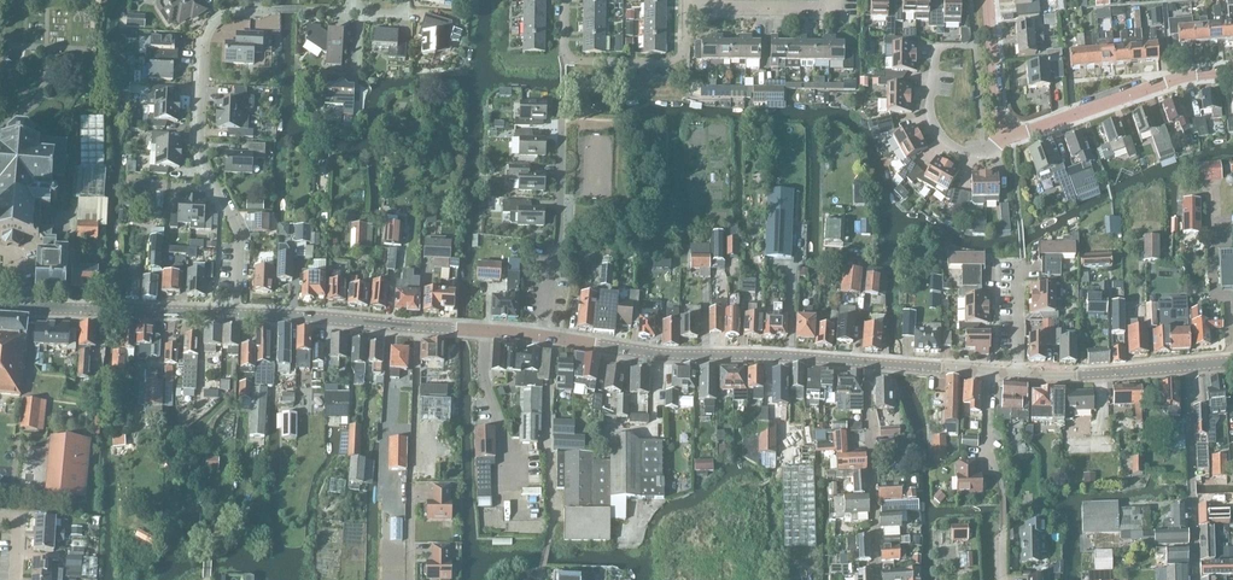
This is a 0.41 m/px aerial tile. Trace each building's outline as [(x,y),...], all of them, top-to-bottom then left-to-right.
[(170,24),(177,19),(180,23),(194,14),(196,17),(206,10),(199,0),(160,0),(159,1),(158,6),(159,8),(169,24),(170,24)] [(895,22),(895,7),(888,7),(888,0),(871,0),(871,18),(887,19),(887,22),(895,22)] [(916,14),(916,0),(902,0),(902,7),(895,7),(895,22),(903,22),(903,14),(916,14)] [(916,20),(928,20),(928,27),(936,28),(937,7),(929,7),(929,0),(916,0),(916,14),(916,20)] [(936,28),(944,28),(944,24),(960,25),(961,0),(944,0),(944,8),(937,7),(936,28)] [(1229,23),(1221,24),(1222,41),(1232,40),(1232,0),(1227,0),(1229,23)] [(524,3),(524,19),(545,19),(545,3),(524,3)] [(584,3),(584,20),(605,20),(605,4),(584,3)] [(645,4),(644,21),(666,21),(666,5),(645,4)] [(1222,41),(1221,24),(1219,7),(1212,8),(1214,24),(1207,25),(1206,25),(1208,43),(1222,41)] [(1119,9),(1110,10),(1111,17),(1116,17),(1119,13),(1119,9)] [(1150,11),(1152,25),(1161,24),(1159,10),(1150,11)] [(135,15),(127,15),(127,28),(141,29),(142,20),(134,19),(135,15)] [(459,41),(462,31),(451,28),(451,23),(426,15),(423,25),(426,25),(424,34),(422,55),(435,56),(435,49),(451,50),(451,44),(459,41)] [(1043,16),(1044,25),(1057,24),(1056,15),(1043,16)] [(1191,18),(1168,20),(1169,36),(1178,35),(1179,45),(1182,47),(1186,46),(1187,44),(1193,44),(1191,27),(1192,26),(1191,18)] [(1192,26),(1191,27),(1193,44),(1194,44),(1196,46),(1201,46),(1201,43),(1208,43),(1206,25),(1207,25),(1206,18),(1199,19),(1199,26),(1192,26)] [(524,19),(524,35),(545,36),(545,19),(524,19)] [(584,20),(584,36),(605,37),(605,20),(584,20)] [(625,21),(626,34),(638,33),(637,20),(625,21)] [(644,21),(644,37),(666,37),(666,21),(644,21)] [(1016,24),(1017,40),(1043,38),(1043,33),(1034,34),(1033,23),(1016,24)] [(326,53),(326,63),(342,64),(344,32),(331,32),(331,34),(327,33),(321,29),(321,26),(307,26),(306,41),(324,53),(326,53)] [(1149,38),(1150,45),(1142,45),(1144,63),(1158,61),(1155,29),(1150,30),(1150,38),(1149,38)] [(388,58),(406,59),(407,39),(398,38),(398,31),(374,30),(373,47),(389,48),(388,58)] [(1142,45),(1140,30),(1134,31),(1135,46),(1128,47),(1129,64),(1144,63),(1142,45)] [(1127,31),(1119,32),(1121,47),(1113,48),(1115,65),(1129,64),(1128,47),(1127,31)] [(263,34),(236,33),(235,43),(226,42),(225,63),(253,65),(254,53),(262,53),(263,34)] [(1099,49),(1101,66),(1115,65),(1113,48),(1112,33),(1105,34),(1106,48),(1099,49)] [(1101,66),(1099,49),(1098,34),(1091,35),(1092,50),(1085,50),(1086,68),(1101,66)] [(545,36),(524,35),(523,52),(545,52),(545,36)] [(147,49),(147,57),(178,59),(178,51),(175,50),(175,37),(151,36),(151,49),(147,49)] [(605,37),(584,36),(583,53),(605,53),(605,37)] [(717,68),(717,61),(717,36),(711,36),(711,42),(697,42),(695,44),(695,51),(697,53),(702,53),(702,61),(711,61),(711,67),(717,68)] [(722,68),(722,61),(731,61),(731,42),(723,42),(723,36),(717,36),(717,61),(717,68),(722,68)] [(731,42),(731,61),(739,61),(739,66),(745,66),(746,36),(740,36),(740,43),(731,42)] [(752,36),(746,36),(745,66),(751,66),(752,61),(760,61),(761,43),(752,43),(752,36)] [(771,43),(771,69),(778,69),(778,62),(786,62),(786,43),(778,43),(778,36),(771,36),(771,43)] [(786,43),(786,62),(786,69),(800,69),(800,62),(800,36),(794,36),(794,43),(786,43)] [(806,36),(800,36),(800,62),(801,68),(813,68),(815,62),(815,43),(806,43),(806,36)] [(1085,50),(1084,50),(1083,36),(1077,36),(1078,51),(1069,52),(1071,69),(1086,68),(1085,50)] [(666,37),(644,37),(644,54),(665,54),(666,37)] [(829,62),(829,37),(824,37),(823,43),(815,43),(815,62),(829,62)] [(829,62),(843,62),(843,71),(853,71),(853,55),(844,55),(844,44),(835,43),(835,37),(829,37),(829,62)] [(892,46),(892,58),(916,59),(916,54),(917,54),(917,45),(904,45),(904,38),(884,38),(884,46),(892,46)] [(1043,38),(1017,40),(1018,56),(1035,54),(1034,43),(1044,43),(1043,38)] [(1046,51),(1047,59),(1062,58),(1061,50),(1046,51)] [(178,59),(147,57),(146,66),(150,66),(149,79),(173,80),(174,67),(177,67),(178,59)] [(883,71),(883,79),(899,79),(899,72),(917,72),(917,64),(915,64),(916,59),(892,58),(892,71),(883,71)] [(1055,80),(1064,79),(1062,64),(1027,66),(1029,89),(1050,87),(1049,75),(1054,74),(1055,80)] [(887,87),(886,99),(910,100),(910,94),(911,94),(912,86),(899,86),(899,79),(883,79),(878,79),(878,87),(887,87)] [(343,115),(353,116),(355,87),(345,86),(345,83),(345,82),(344,81),(343,81),(342,80),(341,81),(340,81),(340,82),(339,82),(339,83),(339,86),(326,85),(325,100),(333,100),(334,102),(336,104),(338,106),(343,106),(343,115)] [(155,107),(180,109),(181,103),(179,102),(179,95),(166,94),(166,87),(151,86),(150,94),(149,94),(148,107),(150,107),(155,107)] [(712,87),(710,87),(701,87),(701,98),(712,98),(712,87)] [(731,98),(731,87),(721,87),(721,98),(731,98)] [(731,87),(731,98),(741,98),(741,87),(731,87)] [(765,104),(765,88),(753,88),(753,103),(765,104)] [(765,88),(765,104),(783,104),(783,88),(765,88)] [(1201,94),(1203,111),(1212,111),(1213,120),(1222,119),(1220,101),(1217,101),(1217,93),(1201,94)] [(216,110),(216,116),(241,117),(242,109),(252,110),(254,108),(254,98),(253,96),(232,96),(232,103),(218,102),(218,110),(216,110)] [(910,100),(886,99),(886,113),(911,113),(911,105),(910,105),(910,100)] [(1177,100),(1163,105),(1169,124),(1179,121),(1185,138),(1198,133),(1195,120),(1188,122),(1183,108),(1180,109),(1177,100)] [(546,120),(546,103),(521,102),(520,119),(515,119),(515,126),(530,127),(530,119),(546,120)] [(150,107),(148,128),(163,128),(164,121),(178,122),(178,115),(180,115),(180,109),(155,107),(150,107)] [(1134,113),(1134,115),(1133,116),(1140,136),(1150,132),(1152,138),(1159,160),(1174,155),(1164,126),(1158,128),(1155,129),(1149,110),(1140,113),(1138,112),(1134,113)] [(216,116),(216,121),(218,122),(217,129),(231,130),(231,137),(253,138),(254,130),(248,130),(248,117),(241,117),(216,116)] [(75,168),(72,196),(104,199),(106,168),(104,168),(104,117),(80,117),(81,168),(75,168)] [(876,121),(877,128),(892,124),(890,117),(876,121)] [(1204,118),(1195,120),(1198,133),(1198,138),(1208,136),(1204,118)] [(1123,142),(1123,140),(1124,139),(1118,121),(1102,126),(1103,128),(1100,129),(1099,131),(1101,135),(1103,136),(1105,135),(1108,144),(1100,148),(1104,160),(1114,157),(1112,153),(1125,149),(1128,158),(1136,155),(1131,139),(1123,142)] [(41,209),(51,210),(51,202),(55,203),(57,201),(58,198),(56,196),(55,196),(56,187),(52,186),(53,177),(64,178),(67,143),(39,140),(40,137),(36,137),(36,136),(37,136),(37,134),(35,135),(28,128),(29,126),(28,125),(27,127),(17,126),(17,124),(15,124),(16,127),(8,133),(6,132),(6,133),(7,134),(7,141),(1,141),(1,144),(0,144),(0,234),(2,234),(1,239),(0,240),(0,241),(2,240),(5,244),(5,246),(7,246),(7,244),(10,242),(15,243),(17,245),(17,247),(19,247),(19,246),(23,242),(25,243),(25,242),(23,241),(24,236),(39,237),(40,227),(41,209)] [(893,138),(899,149),(920,137),(917,133),(918,132),(914,125),(900,133),(899,130),(894,131),(892,124),(877,128),(880,136),(887,134),(888,137),(891,138),(893,138)] [(485,136),(507,137),(508,128),(485,127),(485,136)] [(515,139),(520,139),(520,155),(545,156),(546,139),(530,139),(530,132),(515,131),(515,139)] [(1082,164),(1066,170),(1076,197),(1099,189),(1089,161),(1091,160),(1089,153),(1090,152),(1087,145),(1085,146),(1080,134),(1079,134),(1079,133),(1076,131),(1067,135),(1066,137),(1066,139),(1065,139),(1072,159),(1080,156),(1082,164)] [(157,146),(157,153),(182,155),(182,149),(180,149),(181,141),(167,141),(168,133),(152,133),(151,145),(157,146)] [(903,182),(906,179),(917,168),(912,163),(915,160),(914,156),(928,148),(923,141),(922,142),(920,137),(899,149),(906,161),(904,161),(904,165),(906,167),(897,176),(903,182)] [(226,173),(252,174),(253,159),(265,160),(266,145),(249,144),(248,153),(226,152),(226,173)] [(1050,170),(1055,184),(1068,180),(1062,161),(1054,164),(1047,146),(1029,152),(1037,175),(1050,170)] [(151,153),(150,174),(167,174),(169,167),(179,168),(180,161),(181,161),(182,155),(157,153),(151,153)] [(916,180),(933,190),(947,165),(943,162),(943,161),(936,157),(926,175),(923,173),(917,168),(906,179),(912,184),(916,180)] [(1196,165),(1198,183),(1222,180),(1220,162),(1196,165)] [(945,199),(950,201),(949,205),(956,207),(960,192),(952,190),(949,188),(960,170),(952,166),(952,168),(947,165),(933,190),(945,199)] [(529,167),(509,166),(508,181),(519,181),(519,190),(545,191),(545,174),(529,174),(529,167)] [(985,203),(985,175),(980,175),(980,173),(971,173),(972,194),(968,194),(960,192),(956,207),(964,209),(966,203),(972,203),(972,204),(974,206),(984,205),(985,203)] [(990,175),(985,175),(985,203),(999,203),(998,173),(990,173),(990,175)] [(900,186),(894,191),(903,200),(908,194),(900,186)] [(765,256),(791,257),(793,192),(768,191),(765,256)] [(126,207),(136,208),(138,193),(128,192),(126,207)] [(178,223),(191,223),(193,199),(187,198),(186,200),(179,200),(178,214),(171,213),(170,228),(178,229),(178,223)] [(191,223),(191,229),(199,230),(212,230),(212,215),(205,214),(206,201),(198,201),(199,199),(193,199),(191,223)] [(1183,200),(1183,234),(1200,234),(1200,200),(1183,200)] [(518,224),(518,225),(544,226),(544,209),(529,209),(529,201),(503,201),(503,214),(510,214),(510,223),(511,224),(518,224)] [(1000,205),(1001,220),(1009,220),(1008,204),(1000,205)] [(54,210),(51,210),(41,209),(40,227),(52,228),(54,210)] [(255,232),(269,232),(269,215),(255,215),(255,232)] [(386,223),(384,245),(401,246),(403,225),(398,224),(398,217),(386,216),(386,224),(386,223)] [(824,220),(823,248),(842,249),(843,221),(824,220)] [(78,223),(77,239),(98,240),(99,224),(78,223)] [(351,248),(365,249),(366,225),(352,224),(351,248)] [(295,226),(295,243),(310,243),(311,234),(311,226),(295,226)] [(40,227),(39,237),(41,237),(44,241),(43,252),(38,252),(36,290),(66,292),(68,250),(56,249),(56,238),(51,238),(52,228),(40,227)] [(164,229),(160,229),(151,229),(150,238),(148,269),(152,269),(152,274),(162,275),(164,229)] [(724,233),(712,233),(712,247),(712,262),(725,261),(724,247),(724,233)] [(320,234),(311,234),(310,243),(310,244),(319,244),(320,234)] [(1144,261),(1159,261),(1159,237),(1144,236),(1144,261)] [(738,258),(739,240),(726,240),(725,258),(738,258)] [(451,243),(425,241),(424,258),(434,259),(434,268),(448,269),(449,260),(450,260),(451,243)] [(1041,277),(1061,277),(1061,256),(1075,256),(1075,257),(1075,243),(1039,243),(1038,243),(1038,257),(1039,257),(1039,256),(1041,256),(1041,277)] [(279,246),(278,256),(277,280),(292,281),(293,257),(289,257),(289,250),(286,246),(279,246)] [(387,270),(395,271),(397,250),(389,249),(387,270)] [(1232,253),(1219,253),(1221,290),(1232,289),(1232,252),(1232,253)] [(947,267),(948,267),(962,267),(962,287),(981,287),(981,267),(984,267),(985,268),(985,253),(984,253),(984,254),(948,254),(948,253),(947,253),(947,267)] [(1081,255),(1081,268),(1112,266),(1111,254),(1081,255)] [(691,255),(691,269),(700,269),(700,277),(710,277),(710,255),(691,255)] [(509,259),(509,268),(521,268),(521,259),(509,259)] [(672,261),(663,260),(662,268),(671,269),(672,261)] [(188,295),(205,296),(205,279),(213,279),(214,265),(205,264),(205,272),(189,271),(188,295)] [(477,280),(500,281),(501,266),(478,264),(477,280)] [(73,266),(72,288),(97,289),(98,267),(73,266)] [(182,274),(183,266),(174,266),(174,274),(163,273),(162,293),(166,293),(168,295),(168,296),(173,296),(174,294),(180,294),(180,283),(182,283),(183,274),(182,274)] [(600,287),(611,288),(612,268),(602,267),(600,287)] [(255,292),(272,293),(273,268),(256,268),(255,292)] [(843,268),(841,292),(860,294),(863,270),(843,268)] [(306,301),(309,301),(311,300),(314,300),(314,298),(325,298),(326,272),(303,271),(303,278),(300,278),(300,285),(303,285),(302,300),(305,300),(306,301)] [(395,308),(397,310),(408,311),(408,313),(409,313),(411,315),(415,315),(417,313),(418,313),(420,293),(418,293),(419,280),(413,279),(413,272),(404,272),(404,283),(397,283),(397,286),(395,308)] [(340,282),(340,273),(332,273),(331,282),(329,282),(328,301),(345,301),(346,282),(340,282)] [(491,318),(502,318),(502,319),(507,319),(517,319),(519,273),(508,273),(507,296),(492,296),(491,318)] [(865,294),(878,295),(880,276),(867,275),(865,294)] [(143,300),(156,300),(158,277),(146,276),(146,279),(144,279),(143,300)] [(348,305),(350,305),(351,307),(355,307),(356,306),(358,306),(362,307),(362,306),(367,307),(369,287),(357,286),(358,278),(351,277),(348,305)] [(741,293),(755,293),(756,280),(742,279),(741,293)] [(1031,295),(1031,300),(1053,300),(1060,300),(1061,279),(1043,279),(1043,286),(1030,286),(1030,295),(1031,295)] [(376,310),(381,310),(382,308),(386,308),(388,283),(373,281),(371,307),(370,306),(370,307),(375,308),(376,310)] [(125,299),(139,299),(140,282),(126,282),(125,299)] [(1099,296),(1107,296),(1108,283),(1100,283),(1100,288),(1099,296)] [(444,291),(440,291),(439,309),(454,310),(455,292),(448,292),(448,287),(444,287),(444,291)] [(1100,288),(1088,288),(1087,296),(1087,313),(1107,314),(1107,300),(1100,300),(1099,297),(1099,296),(1100,288)] [(439,309),(440,291),(425,290),(424,312),(439,313),(439,309)] [(579,315),(578,329),(580,329),(581,330),(586,331),(587,330),(594,330),(596,307),(599,307),(600,295),(601,291),(589,290),(588,295),(581,295),(580,305),(577,305),(576,314),(579,315)] [(965,298),(965,311),(988,311),(988,305),(990,305),(990,297),(977,297),(977,290),(959,290),(959,298),(965,298)] [(616,325),(631,326),(632,313),(638,314),(639,292),(630,291),(627,302),(618,302),(616,325)] [(600,295),(599,307),(596,307),(594,330),(594,333),(614,335),(617,297),(600,295)] [(740,297),(728,296),(727,306),(726,336),(727,337),(729,339),(733,339),(734,337),(738,337),(740,297)] [(1146,304),(1147,328),(1157,327),(1156,311),(1160,311),(1160,331),(1153,332),(1154,353),(1157,353),(1169,352),(1169,353),(1176,352),(1175,352),(1188,352),(1188,351),(1190,351),(1190,350),(1189,331),(1187,299),(1171,299),(1171,303),(1158,304),(1146,304)] [(1043,321),(1058,321),(1058,313),(1053,313),(1053,300),(1031,300),(1031,305),(1030,305),(1030,313),(1043,313),(1043,321)] [(712,309),(710,309),(710,333),(721,333),(721,328),(721,302),(712,302),(712,309)] [(1112,319),(1112,334),(1124,334),(1124,303),(1112,304),(1112,319)] [(744,337),(761,338),(762,315),(756,315),(757,306),(749,306),(748,315),(745,314),(744,337)] [(763,338),(774,339),(775,336),(787,337),(787,316),(781,316),(782,306),(774,306),(774,315),(764,315),(763,338)] [(840,307),(837,342),(853,343),(855,320),(856,309),(848,308),(840,307)] [(681,338),(697,338),(697,326),(700,326),(701,318),(700,318),(700,308),(690,308),(690,318),(681,317),(681,338)] [(663,345),(678,346),(679,309),(667,309),(667,321),(664,321),(663,345)] [(799,340),(800,341),(804,341),(805,340),(814,340),(814,319),(812,319),(812,310),(805,309),(804,318),(798,318),(797,340),(799,340)] [(1191,311),(1191,322),(1193,346),(1210,345),(1209,330),(1222,330),(1221,321),(1202,322),(1202,310),(1191,311)] [(639,337),(641,337),(642,338),(647,339),(648,337),(650,337),(654,337),(655,327),(657,327),(658,311),(651,311),(651,318),(640,317),(639,337)] [(988,311),(965,311),(965,324),(959,324),(959,331),(977,331),(977,324),(990,324),(990,316),(988,316),(988,311)] [(912,313),(904,312),(903,335),(911,336),(912,313)] [(21,396),(29,318),(0,316),(0,394),(21,396)] [(1128,329),(1129,354),(1139,354),(1141,355),(1145,355),(1146,354),(1148,353),(1147,328),(1138,328),(1137,320),(1128,321),(1128,329)] [(140,357),(149,357),(159,358),(160,336),(152,336),(153,321),(137,321),(136,345),(140,345),(140,357)] [(47,325),(46,346),(68,347),(67,350),(76,351),(76,331),(69,330),(69,324),(47,323),(47,325)] [(81,324),(80,324),(77,378),(89,379),(91,352),(90,352),(90,347),(95,347),(96,325),(88,325),(89,323),(81,323),(81,324)] [(36,324),(35,346),(46,346),(47,325),(36,324)] [(832,347),(834,327),(817,325),(816,345),(817,345),(818,347),(823,347),(824,346),(832,347)] [(914,351),(915,352),(915,351),(924,352),(930,353),(930,352),(939,352),(940,352),(940,351),(941,325),(926,325),(926,330),(915,330),(914,350),(914,351)] [(273,386),(275,363),(270,363),(271,326),(257,326),(257,360),(256,360),(255,386),(273,386)] [(291,326),(279,326),(278,343),(274,343),(274,353),(278,353),(278,363),(278,365),(290,365),(291,326)] [(881,327),(880,327),(865,326),(863,350),(879,351),(881,327)] [(112,371),(124,372),(125,357),(134,358),(136,327),(123,327),(121,352),(113,352),(112,371)] [(204,352),(216,353),(216,346),(221,347),(222,327),(205,327),(204,346),(204,352)] [(228,356),(238,356),(239,348),(240,328),(224,327),(223,348),(229,348),(228,356)] [(1045,346),(1052,346),(1053,328),(1044,328),(1044,337),(1029,337),(1029,350),(1027,352),(1027,356),(1029,358),(1029,361),(1045,361),(1045,346)] [(1053,328),(1052,346),(1060,346),(1060,364),(1076,364),(1076,337),(1061,337),(1061,328),(1053,328)] [(297,351),(297,369),(310,369),(310,352),(311,352),(311,330),(298,329),(297,351)] [(943,331),(943,347),(951,347),(951,331),(943,331)] [(179,365),(183,365),(182,390),(196,391),(199,335),(185,334),(184,355),(180,354),(179,365)] [(975,350),(975,355),(989,355),(989,350),(990,350),(990,334),(966,334),(966,350),(975,350)] [(331,359),(331,369),(339,369),(339,359),(347,359),(347,338),(331,338),(331,359)] [(491,370),(506,372),(509,341),(494,340),(491,370)] [(353,341),(351,365),(352,365),(352,369),(355,375),(365,375),(365,366),(366,366),(366,363),(367,363),(368,343),(368,342),(353,341)] [(420,361),(444,362),(445,341),(429,341),(421,341),(420,361)] [(509,341),(506,372),(518,373),(517,388),(521,389),(524,389),(527,352),(518,351),(519,342),(509,341)] [(368,343),(367,363),(374,364),(373,373),(381,374),(382,364),(383,344),(368,343)] [(1110,363),(1109,349),(1108,344),(1100,344),(1101,350),(1087,351),(1088,365),(1110,363)] [(165,364),(179,365),(180,346),(166,345),(165,364)] [(313,345),(313,369),(318,369),(318,363),(324,363),(324,345),(313,345)] [(1112,346),(1113,363),(1126,362),(1125,349),(1119,349),(1119,345),(1112,346)] [(251,400),(252,388),(252,384),(254,385),(255,369),(255,346),(242,346),(241,368),(239,400),(251,400)] [(390,379),(399,379),(400,370),(407,371),(408,351),(406,351),(405,350),(400,349),(399,350),(392,350),(390,379)] [(521,414),(520,444),(537,444),(537,432),(540,432),(541,416),(542,387),(547,387),(547,382),(548,382),(551,353),(540,352),(540,350),(527,349),(527,352),(524,389),(521,389),(520,414),(521,414)] [(575,354),(573,385),(583,387),(586,387),(587,391),(595,392),(600,359),(597,359),(598,357),(591,357),(591,358),(586,357),(586,356),(575,354)] [(559,358),(558,379),(557,379),(556,390),(572,390),(574,359),(559,358)] [(1008,366),(1008,358),(992,358),(992,366),(1008,366)] [(608,368),(605,390),(621,392),(624,370),(622,370),(622,368),(621,366),(612,365),(610,366),(610,368),(608,368)] [(171,382),(171,366),(163,366),(164,382),(171,382)] [(682,389),(682,393),(688,394),(688,389),(695,389),(695,366),(683,366),(683,367),(672,366),(672,388),(682,389)] [(804,366),(791,366),(791,388),(797,388),(797,401),(804,401),(804,366)] [(733,391),(732,367),(730,367),(730,368),(719,368),(719,391),(733,391)] [(735,367),(732,367),(733,391),(733,402),(747,402),(747,391),(746,391),(746,368),(735,368),(735,367)] [(714,408),(714,401),(716,401),(717,368),(700,368),(699,400),(704,400),(704,408),(714,408)] [(753,400),(763,400),(763,370),(748,370),(748,389),(753,389),(753,400)] [(779,390),(779,400),(788,400),(788,371),(773,370),(773,390),(779,390)] [(630,394),(648,394),(649,371),(631,371),(630,394)] [(819,401),(820,372),(811,371),(811,372),(808,371),(806,396),(814,396),(814,400),(811,400),(810,406),(819,407),(819,401)] [(830,373),(820,372),(819,401),(825,402),(825,391),(832,391),(833,373),(830,373)] [(838,411),(862,411),(862,384),(863,384),(863,374),(848,374),(848,376),(838,376),(838,394),(835,394),(835,404),(838,404),(838,411)] [(947,377),(945,422),(959,423),(960,378),(947,377)] [(1212,392),(1207,392),(1209,408),(1210,407),(1211,417),(1207,417),(1207,427),(1215,427),(1219,420),(1218,416),(1226,415),(1225,403),(1226,403),(1223,382),(1223,378),(1211,379),(1212,392)] [(220,390),(230,390),(230,381),(221,380),(220,390)] [(876,381),(876,410),(894,409),(894,391),(890,391),(890,381),(876,381)] [(145,407),(162,407),(163,383),(146,382),(145,407)] [(1029,420),(1029,410),(1029,385),(1003,382),(1002,407),(1003,408),(1011,409),(1011,419),(1029,420)] [(971,412),(979,413),(981,384),(964,383),(963,404),(971,404),(971,412)] [(1180,417),(1179,384),(1170,385),(1170,383),(1163,383),(1163,385),(1161,385),(1161,397),(1158,397),(1156,399),(1156,406),(1158,408),(1161,408),(1168,408),(1168,417),(1180,417)] [(421,385),(420,396),(429,396),(430,385),(421,385)] [(1124,387),(1113,387),(1114,406),(1142,405),(1141,387),(1131,387),(1131,386),(1123,386),(1124,387)] [(249,437),(264,437),(265,437),(267,405),(267,388),(252,388),(251,400),(249,437)] [(1041,393),(1032,393),(1031,421),(1052,421),(1052,423),(1057,423),(1057,430),(1064,430),(1065,391),(1041,390),(1041,393)] [(666,408),(678,408),(678,392),(666,391),(666,408)] [(1092,392),(1067,393),(1068,412),(1065,412),(1066,420),(1073,420),(1073,412),(1093,411),(1092,392)] [(295,403),(295,394),(282,393),(282,403),(295,403)] [(350,393),(324,393),(325,417),(340,417),(340,428),(346,428),(349,424),(349,417),(350,393)] [(591,409),(601,411),(602,396),(593,395),(591,409)] [(423,397),(422,421),(450,422),(451,398),(423,397)] [(617,417),(628,418),(628,397),(617,397),(617,417)] [(21,428),(37,430),(40,402),(24,400),(21,428)] [(123,420),(123,402),(112,402),(112,420),(123,420)] [(1206,406),(1193,407),(1194,436),(1200,435),(1200,443),(1196,443),(1198,470),(1209,469),(1207,435),(1207,425),(1206,406)] [(761,408),(761,415),(753,415),(753,422),(767,422),(768,408),(761,408)] [(282,439),(297,439),(297,415),(282,415),(282,439)] [(647,415),(630,415),(630,424),(647,424),(648,423),(649,417),(647,415)] [(565,427),(553,427),(553,436),(554,436),(572,436),(572,430),(574,430),(574,422),(566,421),(565,427)] [(846,424),(832,425),(832,432),(847,431),(846,424)] [(349,426),(348,458),(360,458),(361,427),(349,426)] [(775,426),(759,426),(758,455),(775,455),(775,426)] [(805,429),(807,446),(814,446),(813,428),(805,429)] [(880,429),(881,437),(900,436),(899,428),(880,429)] [(495,429),(475,430),(476,459),(477,459),(490,458),(495,458),(495,429)] [(856,453),(849,454),(848,433),(826,434),(826,442),(828,442),(828,445),(834,445),(834,452),(838,452),(838,471),(851,471),(851,470),(866,470),(866,454),(856,455),(856,453)] [(745,435),(742,448),(755,450),(757,437),(745,435)] [(89,440),(52,436),(46,494),(84,498),(89,440)] [(572,436),(554,436),(554,450),(584,451),(584,444),(573,443),(573,436),(572,436)] [(631,436),(610,436),(610,462),(609,499),(640,499),(640,442),(631,436)] [(933,436),(934,463),(947,462),(946,436),(933,436)] [(962,446),(977,447),(978,437),(963,437),(962,446)] [(1162,437),(1162,451),(1185,450),(1184,437),(1162,437)] [(390,439),(389,470),(406,470),(407,439),(390,439)] [(665,442),(640,442),(640,499),(664,499),(665,442)] [(880,443),(881,451),(894,451),(894,442),(880,443)] [(801,447),(802,463),(815,462),(814,447),(801,447)] [(731,449),(719,449),(720,458),(731,458),(731,449)] [(594,453),(573,453),(557,453),(557,489),(565,489),(564,511),(609,511),(609,499),(610,462),(594,462),(594,453)] [(1227,477),(1226,456),(1212,456),(1212,478),(1227,477)] [(206,458),(206,469),(219,469),(219,458),(206,458)] [(491,466),(495,466),(495,458),(490,458),(477,459),(477,467),(491,466)] [(351,459),(349,483),(363,484),(366,460),(351,459)] [(1132,459),(1132,476),(1143,473),(1143,459),(1132,459)] [(713,460),(705,461),(705,472),(713,472),(713,460)] [(806,467),(782,468),(785,548),(816,547),(813,463),(805,463),(806,467)] [(957,476),(957,493),(982,493),(982,490),(982,489),(984,488),(985,486),(985,483),(984,481),(982,479),(981,479),(981,476),(975,476),(975,463),(959,463),(959,476),(957,476)] [(491,466),(477,467),(478,499),(491,498),(491,466)] [(838,471),(836,472),(828,472),(828,479),(836,478),(836,479),(853,478),(854,495),(868,494),(867,474),(851,475),(851,471),(838,471)] [(1083,473),(1084,484),(1093,483),(1092,473),(1083,473)] [(521,476),(521,496),(542,496),(542,488),(538,488),(538,481),(530,481),(529,476),(521,476)] [(892,484),(878,485),(879,500),(907,499),(907,500),(916,499),(915,489),(906,490),(905,478),(892,478),(892,484)] [(424,510),(424,512),(425,514),(427,516),(427,520),(451,520),(452,503),(449,503),(449,487),(434,487),(434,503),(427,503),(427,506),(425,508),(424,510)] [(869,514),(868,496),(844,497),(834,498),(835,512),(836,512),(837,519),(845,519),(845,515),(858,514),(858,521),(868,521),(868,514),(869,514)] [(880,503),(881,514),(919,511),(919,501),(880,503)] [(1083,534),(1108,533),(1150,532),(1150,509),(1118,509),(1118,503),(1084,504),(1082,506),(1083,534)] [(1199,526),(1220,525),(1229,525),(1229,510),(1212,510),(1212,506),(1198,506),(1199,526)] [(1163,522),(1163,531),(1187,530),(1186,522),(1187,522),(1187,517),(1186,517),(1186,507),(1171,507),(1171,522),(1163,522)] [(609,511),(564,511),(564,542),(611,542),(611,519),(609,511)] [(910,540),(900,540),(899,527),(901,527),(901,513),(880,515),(880,528),(884,528),(884,538),(883,538),(884,546),(910,544),(910,540)] [(37,518),(36,534),(65,536),(65,531),(55,530),(56,519),(37,518)] [(402,520),(390,519),(390,542),(401,542),(402,520)] [(1046,534),(1046,523),(1027,524),(1027,533),(1021,534),(1022,563),(1038,562),(1038,553),(1040,553),(1040,534),(1046,534)] [(1229,525),(1220,525),(1219,525),(1219,528),(1199,529),(1200,539),(1200,550),(1201,561),(1214,561),(1214,552),(1217,552),(1217,544),(1220,543),(1219,532),(1222,532),(1222,535),(1229,535),(1229,525)] [(951,527),(952,541),(968,541),(968,527),(951,527)] [(1156,532),(1142,532),(1143,546),(1156,545),(1168,545),(1188,544),(1187,531),(1156,532)] [(1130,533),(1121,533),(1121,541),(1130,541),(1130,533)] [(65,536),(36,534),(35,550),(54,552),(55,541),(64,542),(65,536)] [(847,538),(847,553),(857,553),(857,561),(871,560),(870,537),(847,538)] [(449,563),(449,547),(433,547),(433,563),(427,563),(427,567),(425,568),(424,570),(424,572),(425,575),(426,576),(427,576),(427,579),(441,579),(449,579),(451,579),(451,563),(449,563)] [(899,547),(881,548),(882,561),(900,560),(899,553),(905,552),(905,547),(899,547)] [(68,557),(76,558),(84,559),(85,551),(69,549),(68,557)] [(1166,556),(1166,566),(1188,565),(1188,549),(1156,550),(1156,557),(1163,557),(1163,556),(1166,556)] [(1095,552),(1095,571),(1112,570),(1112,551),(1095,552)] [(34,560),(33,576),(63,578),(63,570),(52,570),(52,561),(34,560)] [(1200,564),(1201,577),(1220,576),(1220,577),(1230,576),(1232,576),(1232,563),(1200,564)] [(842,578),(855,577),(855,579),(872,579),(872,572),(859,572),(859,565),(841,566),(842,578)] [(83,579),(93,579),(93,577),(86,577),(86,566),(64,566),(64,577),(83,577),(83,579)] [(919,569),(904,570),(882,572),(883,579),(920,579),(919,569)] [(1167,579),(1189,579),(1188,569),(1174,570),(1167,570),(1167,579)]
